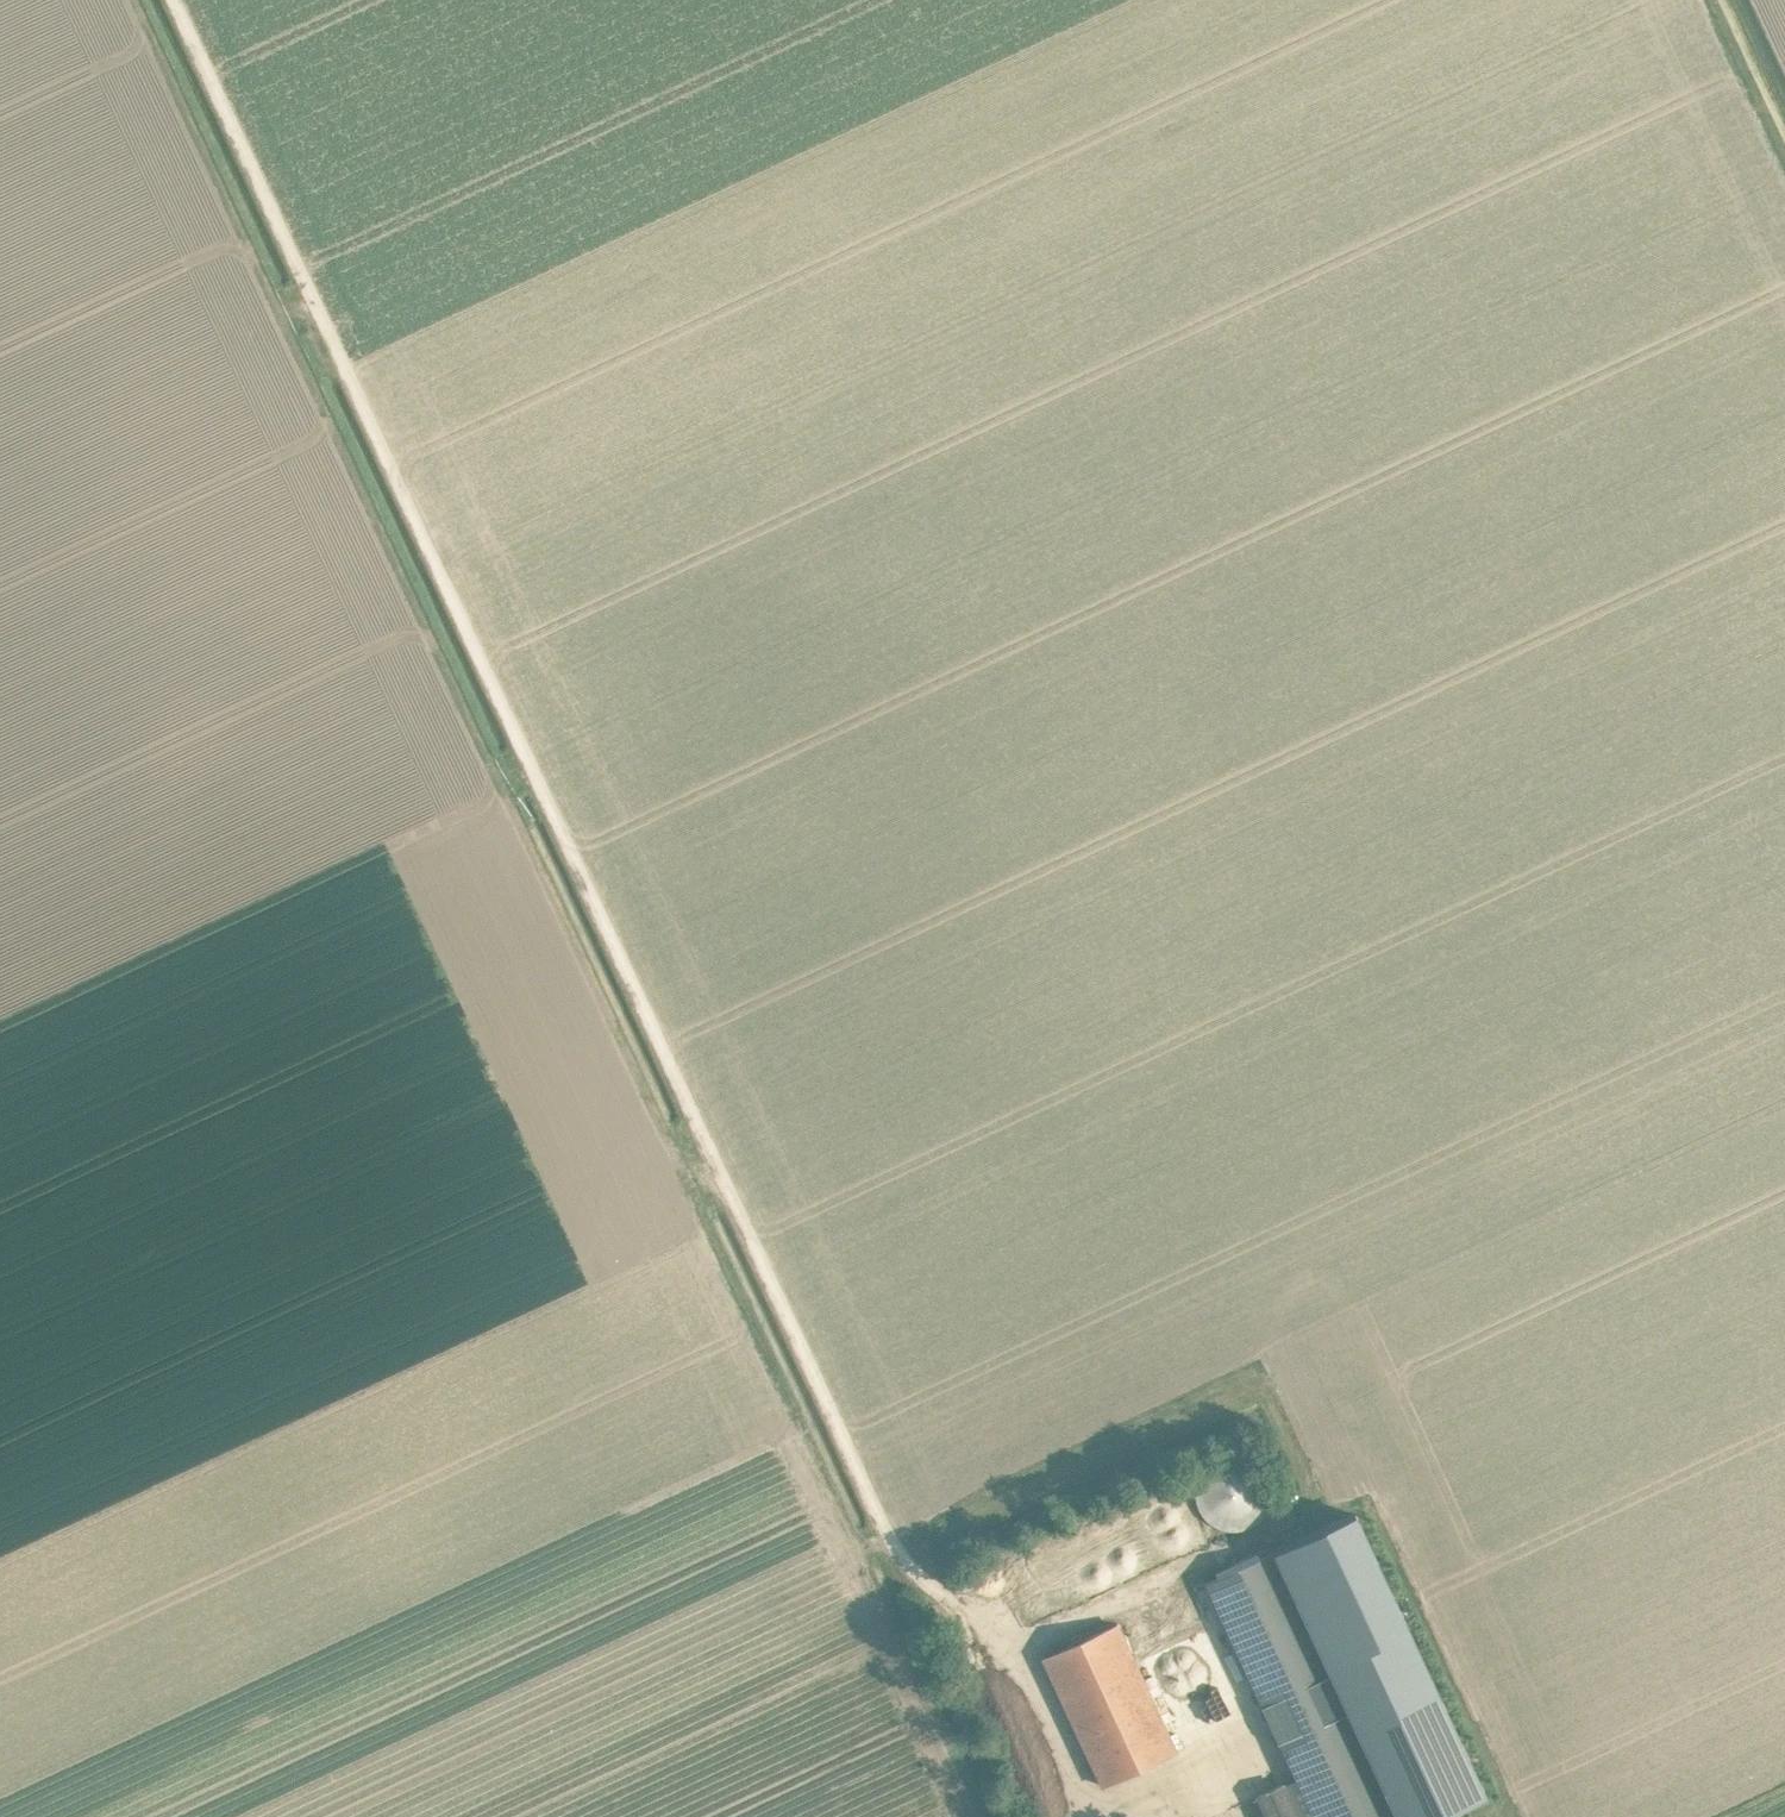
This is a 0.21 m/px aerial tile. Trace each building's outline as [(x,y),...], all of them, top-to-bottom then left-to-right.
[(1229,1532),(1232,1532),(1235,1532),(1238,1532),(1241,1531),(1244,1530),(1247,1529),(1250,1528),(1253,1526),(1255,1524),(1257,1522),(1260,1520),(1261,1517),(1263,1514),(1265,1512),(1266,1509),(1267,1506),(1267,1503),(1268,1500),(1268,1496),(1268,1493),(1267,1490),(1267,1487),(1266,1484),(1265,1481),(1263,1479),(1261,1476),(1260,1473),(1257,1471),(1255,1469),(1253,1467),(1250,1465),(1247,1464),(1244,1463),(1241,1462),(1238,1461),(1235,1461),(1232,1461),(1229,1461),(1226,1461),(1223,1462),(1220,1463),(1217,1464),(1214,1465),(1211,1467),(1209,1469),(1207,1471),(1205,1473),(1203,1476),(1201,1479),(1199,1481),(1198,1484),(1197,1487),(1197,1490),(1196,1493),(1196,1496),(1196,1500),(1197,1503),(1197,1506),(1198,1509),(1199,1512),(1201,1514),(1203,1517),(1205,1520),(1207,1522),(1209,1524),(1211,1526),(1214,1528),(1217,1529),(1220,1530),(1223,1531),(1226,1532),(1229,1532)] [(1280,1556),(1399,1816),(1474,1816),(1488,1811),(1355,1522),(1280,1556)] [(1313,1816),(1394,1816),(1272,1554),(1205,1585),(1313,1816)] [(1043,1660),(1102,1787),(1176,1753),(1117,1626),(1043,1660)] [(1265,1816),(1298,1816),(1283,1785),(1256,1798),(1265,1816)]
